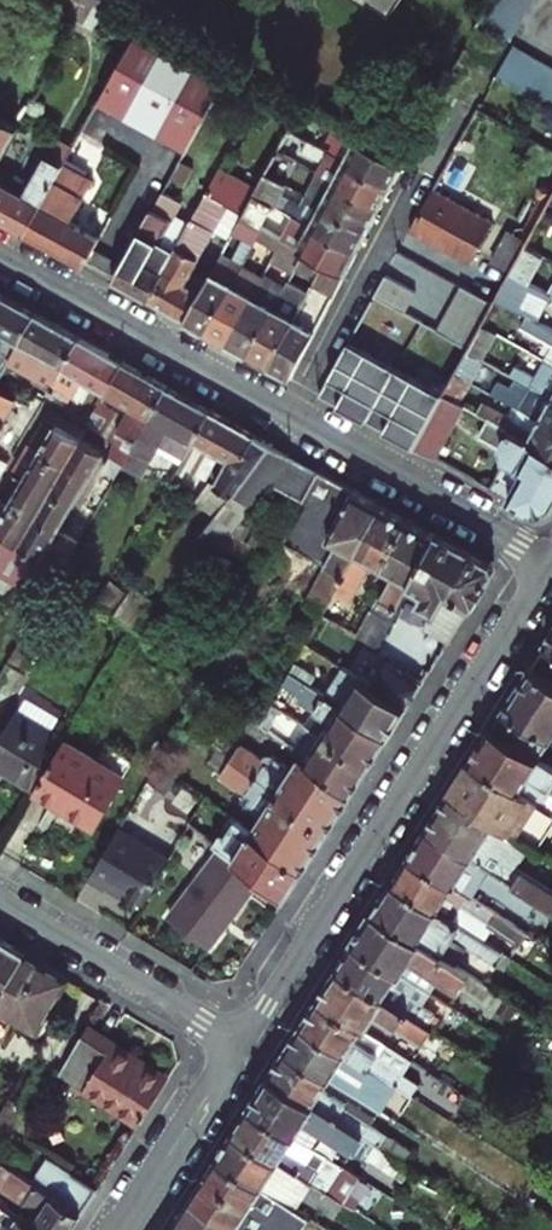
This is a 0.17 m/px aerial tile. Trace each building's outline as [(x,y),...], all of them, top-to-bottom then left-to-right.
[(29,1),(76,26),(91,0),(30,0),(29,1)] [(117,6),(106,0),(91,0),(76,26),(100,38),(117,6)] [(489,8),(480,24),(496,33),(498,30),(512,38),(533,0),(494,0),(489,8)] [(222,84),(135,36),(100,100),(186,147),(222,84)] [(510,85),(524,92),(551,108),(551,66),(515,45),(497,77),(510,85)] [(27,232),(39,211),(65,164),(94,110),(78,102),(27,193),(0,177),(0,217),(27,232)] [(304,108),(297,120),(291,131),(304,139),(317,116),(304,108)] [(20,126),(0,114),(0,162),(20,126)] [(317,174),(322,176),(382,208),(393,187),(332,154),(304,139),(291,131),(278,153),(297,163),(304,149),(324,161),(317,174)] [(345,131),(332,154),(393,187),(405,164),(345,131)] [(98,182),(65,164),(39,211),(57,219),(44,242),(86,265),(88,266),(104,238),(76,222),(98,182)] [(164,272),(149,300),(185,320),(202,290),(187,281),(215,230),(231,238),(243,218),(255,195),(259,189),(222,168),(164,272)] [(285,184),(267,174),(259,189),(255,195),(273,205),(285,184)] [(322,176),(310,197),(370,229),(382,208),(322,176)] [(291,199),(302,205),(308,196),(296,189),(291,199)] [(494,223),(434,190),(412,230),(472,263),(494,223)] [(182,203),(161,192),(112,279),(149,300),(164,272),(148,263),(182,203)] [(255,195),(243,218),(261,227),(273,205),(255,195)] [(302,205),(296,217),(359,251),(370,229),(310,197),(308,196),(302,205)] [(57,219),(39,211),(27,232),(44,242),(57,219)] [(285,240),(305,251),(326,263),(347,274),(359,251),(296,217),(284,240),(285,240)] [(234,256),(224,251),(202,290),(185,320),(207,332),(263,229),(261,227),(243,218),(231,238),(241,244),(234,256)] [(229,344),(266,275),(254,268),(261,254),(273,261),(285,240),(284,240),(263,229),(207,332),(229,344)] [(274,279),(266,275),(229,344),(248,355),(305,251),(285,240),(273,261),(281,265),(274,279)] [(544,255),(527,245),(512,271),(530,281),(544,255)] [(326,263),(305,251),(248,355),(269,366),(326,263)] [(347,274),(326,263),(269,366),(291,378),(347,274)] [(512,271),(497,298),(530,316),(539,321),(551,297),(551,293),(549,292),(530,281),(512,271)] [(375,297),(405,313),(417,293),(386,276),(375,297)] [(439,332),(470,349),(483,325),(495,304),(464,287),(439,332)] [(36,313),(0,293),(0,377),(0,376),(3,371),(10,360),(36,313)] [(64,364),(79,337),(36,313),(10,360),(19,365),(35,374),(34,376),(45,383),(42,388),(48,392),(64,364)] [(539,321),(530,316),(524,327),(532,332),(539,321)] [(539,321),(532,332),(532,334),(551,345),(551,328),(539,321)] [(499,334),(483,325),(470,349),(468,351),(484,359),(499,334)] [(320,394),(415,448),(445,393),(447,389),(353,336),(320,394)] [(108,390),(123,361),(116,358),(110,354),(79,337),(64,364),(94,382),(99,384),(108,390)] [(456,372),(467,378),(470,373),(479,377),(487,361),(484,359),(468,351),(456,372)] [(108,390),(126,399),(133,404),(151,414),(167,386),(123,361),(108,390)] [(532,386),(551,397),(551,363),(547,361),(537,378),(516,366),(511,375),(532,386)] [(94,382),(64,364),(48,392),(47,393),(56,399),(60,392),(71,399),(74,394),(84,400),(94,382)] [(467,378),(456,372),(447,389),(445,393),(461,402),(472,381),(467,378)] [(527,411),(551,425),(551,397),(532,386),(526,396),(498,381),(492,392),(520,407),(527,411)] [(181,462),(210,410),(167,386),(151,414),(123,462),(119,469),(139,480),(157,448),(181,462)] [(43,400),(47,393),(48,392),(42,388),(37,397),(43,400)] [(0,391),(0,437),(7,424),(4,422),(16,401),(9,397),(0,391)] [(461,402),(445,393),(415,448),(435,458),(465,404),(461,402)] [(151,414),(133,404),(126,399),(117,414),(107,433),(116,438),(112,456),(123,462),(151,414)] [(98,403),(94,409),(106,415),(110,410),(98,403)] [(492,419),(551,452),(551,425),(527,411),(520,423),(514,419),(486,403),(480,413),(492,419)] [(520,407),(514,419),(520,423),(527,411),(520,407)] [(100,421),(102,421),(106,415),(94,409),(91,415),(95,418),(100,421)] [(104,423),(101,429),(107,433),(117,414),(110,410),(106,415),(102,421),(104,423)] [(220,475),(245,429),(210,410),(181,462),(189,466),(193,459),(220,475)] [(49,411),(45,417),(60,425),(63,419),(49,411)] [(92,425),(95,418),(91,415),(87,422),(92,425)] [(45,417),(30,445),(65,465),(81,438),(79,437),(60,425),(45,417)] [(92,425),(97,427),(100,421),(95,418),(92,425)] [(63,419),(60,425),(79,437),(83,430),(63,419)] [(492,419),(483,433),(507,446),(507,462),(492,490),(530,511),(551,506),(551,452),(492,419)] [(228,534),(267,483),(290,454),(245,429),(220,475),(215,483),(210,483),(196,502),(216,518),(195,545),(212,554),(228,534)] [(75,505),(105,452),(98,448),(81,438),(65,465),(51,491),(75,505)] [(65,465),(30,445),(15,471),(27,478),(51,491),(65,465)] [(290,454),(267,483),(308,505),(287,545),(316,561),(356,491),(290,454)] [(104,470),(115,477),(119,469),(123,462),(112,456),(104,470)] [(9,464),(0,459),(0,479),(9,464)] [(51,491),(27,478),(12,504),(36,518),(60,531),(75,505),(51,491)] [(335,593),(383,505),(356,491),(316,561),(325,565),(316,583),(335,593)] [(36,518),(12,504),(11,506),(0,501),(0,528),(21,544),(36,518)] [(409,520),(383,505),(335,593),(324,613),(323,614),(333,621),(354,583),(360,586),(372,563),(383,569),(409,520)] [(36,518),(21,544),(35,555),(59,573),(78,541),(60,531),(36,518)] [(412,582),(437,536),(409,520),(383,569),(396,576),(376,612),(379,614),(366,639),(378,645),(412,582)] [(10,598),(35,555),(21,544),(0,528),(0,593),(10,598)] [(257,550),(228,534),(212,554),(245,572),(257,550)] [(491,565),(437,536),(412,582),(426,590),(420,600),(438,610),(428,627),(451,640),(493,574),(491,565)] [(115,615),(127,595),(108,583),(96,601),(115,615)] [(127,595),(146,607),(151,600),(132,588),(127,595)] [(127,595),(115,615),(132,629),(146,607),(127,595)] [(38,608),(6,662),(24,673),(57,619),(38,608)] [(532,667),(551,680),(551,636),(532,667)] [(354,661),(348,670),(361,678),(366,669),(354,661)] [(296,663),(291,672),(311,686),(317,676),(296,663)] [(408,708),(425,680),(408,670),(404,675),(385,663),(371,684),(408,708)] [(343,667),(325,695),(390,736),(408,708),(371,684),(361,678),(348,670),(343,667)] [(532,667),(492,729),(540,759),(551,741),(551,680),(532,667)] [(334,720),(325,735),(372,764),(390,736),(325,695),(311,686),(291,672),(286,682),(303,693),(300,698),(334,720)] [(66,738),(51,729),(58,717),(24,697),(0,737),(0,771),(35,792),(65,741),(66,738)] [(281,708),(274,703),(261,726),(268,732),(281,708)] [(294,750),(301,756),(352,794),(372,764),(325,735),(310,726),(294,750)] [(521,793),(533,774),(551,786),(551,767),(540,759),(492,729),(472,762),(521,793)] [(211,745),(219,751),(328,831),(352,794),(301,756),(292,772),(278,762),(273,769),(241,746),(240,748),(219,734),(211,745)] [(65,741),(35,792),(94,826),(123,776),(65,741)] [(262,817),(253,833),(304,870),(328,831),(219,751),(211,763),(224,772),(222,774),(255,798),(248,807),(262,817)] [(532,845),(539,849),(551,829),(551,812),(521,793),(472,762),(451,793),(532,845)] [(533,774),(521,793),(551,812),(551,786),(533,774)] [(551,909),(551,890),(517,868),(532,845),(451,793),(428,829),(551,909)] [(223,848),(263,879),(286,897),(304,870),(253,833),(237,820),(228,835),(223,832),(215,842),(223,848)] [(428,829),(410,858),(475,899),(486,881),(498,889),(551,923),(551,909),(428,829)] [(171,860),(118,830),(89,881),(105,890),(110,882),(146,903),(171,860)] [(211,946),(263,879),(223,848),(171,915),(211,946)] [(395,881),(454,920),(463,907),(489,923),(516,940),(522,930),(487,907),(475,899),(410,858),(395,881)] [(375,913),(440,954),(452,936),(468,946),(498,965),(506,953),(480,937),(454,920),(395,881),(375,913)] [(487,907),(498,889),(486,881),(475,899),(487,907)] [(480,937),(489,923),(463,907),(454,920),(480,937)] [(355,944),(419,985),(424,987),(432,993),(440,981),(459,993),(463,987),(483,1000),(492,987),(455,964),(440,954),(375,913),(355,944)] [(455,964),(468,946),(452,936),(440,954),(455,964)] [(26,954),(0,939),(0,998),(26,954)] [(412,995),(419,985),(355,944),(340,969),(429,1026),(436,1014),(438,1012),(417,998),(412,995)] [(506,953),(498,965),(505,969),(512,957),(506,953)] [(68,979),(26,954),(0,998),(0,1008),(38,1031),(68,979)] [(319,1000),(367,1030),(376,1016),(422,1047),(433,1029),(429,1026),(340,969),(319,1000)] [(412,995),(417,998),(424,987),(419,985),(412,995)] [(319,1000),(303,1026),(349,1055),(370,1068),(379,1055),(387,1042),(367,1030),(319,1000)] [(433,1029),(441,1018),(436,1014),(429,1026),(433,1029)] [(441,1018),(433,1029),(464,1049),(472,1037),(441,1018)] [(349,1055),(303,1026),(286,1052),(331,1080),(380,1111),(388,1098),(367,1084),(340,1067),(349,1055)] [(90,1027),(59,1074),(139,1125),(167,1082),(134,1062),(136,1057),(90,1027)] [(387,1042),(379,1055),(406,1071),(414,1059),(387,1042)] [(325,1090),(331,1080),(286,1052),(270,1077),(379,1147),(402,1161),(403,1162),(410,1151),(371,1127),(344,1109),(347,1104),(325,1090)] [(370,1068),(349,1055),(340,1067),(367,1084),(376,1072),(370,1068)] [(34,1113),(54,1083),(36,1072),(17,1103),(34,1113)] [(252,1106),(314,1146),(324,1130),(371,1160),(379,1147),(270,1077),(252,1106)] [(374,1122),(347,1104),(344,1109),(371,1127),(374,1122)] [(252,1106),(235,1132),(313,1183),(320,1172),(330,1156),(314,1146),(252,1106)] [(265,1187),(281,1197),(289,1186),(294,1190),(335,1216),(345,1203),(340,1199),(313,1183),(235,1132),(218,1158),(265,1187)] [(371,1160),(393,1174),(402,1161),(379,1147),(371,1160)] [(238,1229),(282,1229),(286,1224),(255,1204),(265,1187),(218,1158),(192,1199),(238,1229)] [(36,1226),(42,1229),(73,1229),(85,1212),(57,1195),(0,1161),(0,1180),(3,1182),(8,1175),(13,1179),(12,1180),(13,1181),(19,1186),(15,1193),(45,1213),(36,1226)] [(402,1161),(393,1174),(405,1182),(414,1168),(403,1162),(402,1161)] [(71,1172),(57,1195),(85,1212),(99,1189),(71,1172)] [(320,1172),(313,1183),(340,1199),(346,1189),(320,1172)] [(287,1201),(294,1190),(289,1186),(281,1197),(287,1201)] [(175,1225),(183,1229),(238,1229),(192,1199),(175,1225)] [(36,1226),(0,1203),(0,1229),(42,1229),(36,1226)] [(311,1216),(302,1229),(333,1229),(311,1216)]
